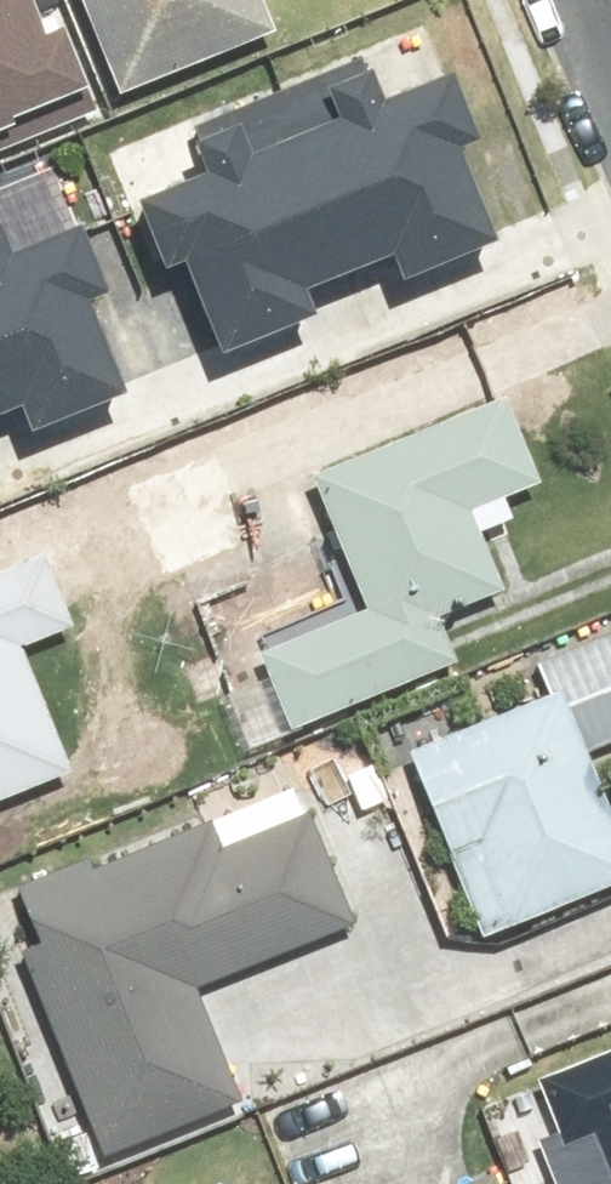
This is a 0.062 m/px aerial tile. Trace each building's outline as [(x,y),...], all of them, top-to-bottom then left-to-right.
[(96,101),(64,15),(44,23),(36,0),(0,0),(0,138),(96,101)] [(80,0),(119,117),(278,28),(268,0),(80,0)] [(396,261),(489,223),(449,123),(476,112),(450,50),(388,76),(375,45),(278,83),(345,246),(383,230),(396,261)] [(184,230),(225,330),(318,292),(306,261),(345,246),(278,83),(181,122),(194,154),(132,179),(157,241),(184,230)] [(126,390),(86,290),(113,279),(87,218),(25,243),(12,212),(0,216),(0,405),(20,397),(33,428),(126,390)] [(524,390),(327,472),(360,599),(266,638),(290,729),(456,660),(444,617),(509,590),(498,545),(557,520),(524,390)] [(224,445),(127,488),(171,586),(268,542),(224,445)] [(405,753),(473,951),(610,904),(610,767),(585,692),(405,753)] [(326,896),(291,764),(6,884),(81,1167),(236,1102),(196,951),(326,896)] [(478,1095),(517,1183),(610,1183),(610,1037),(478,1095)]
